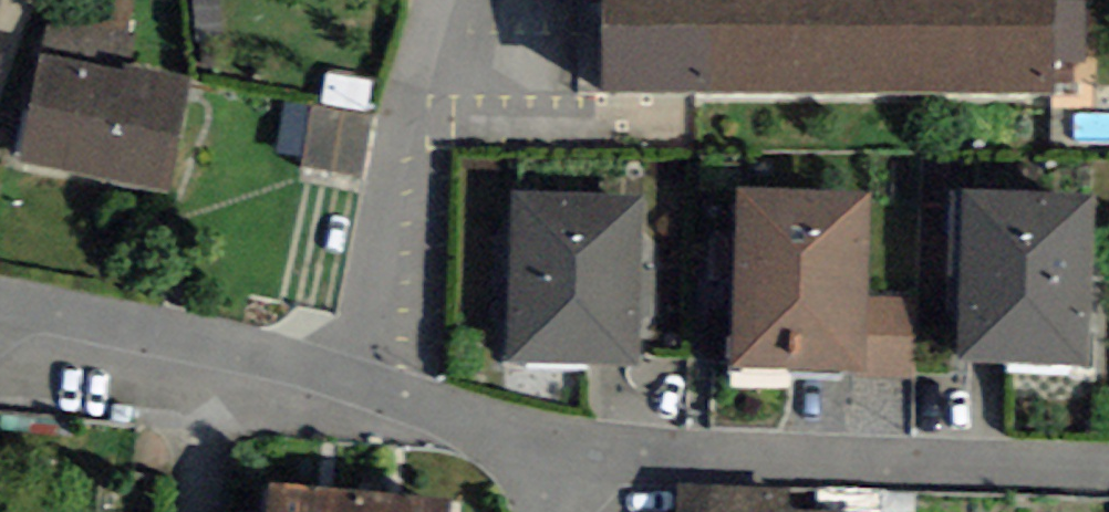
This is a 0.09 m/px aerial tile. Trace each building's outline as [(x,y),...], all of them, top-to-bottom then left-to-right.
[(607,97),(1055,92),(1055,63),(1054,0),(605,0),(607,97)] [(1055,63),(1088,63),(1087,0),(1054,0),(1055,63)] [(134,29),(42,26),(38,54),(130,72),(134,29)] [(38,54),(17,165),(166,194),(188,83),(130,72),(38,54)] [(375,121),(312,107),(299,163),(362,177),(375,121)] [(867,298),(869,190),(735,188),(732,371),(866,373),(867,298)] [(511,362),(640,366),(645,198),(516,194),(511,362)] [(962,363),(1091,366),(1096,197),(967,194),(962,363)] [(867,298),(866,373),(914,374),(915,299),(867,298)] [(359,490),(272,481),(270,511),(357,511),(359,490)] [(359,490),(357,511),(456,511),(457,498),(359,490)]
